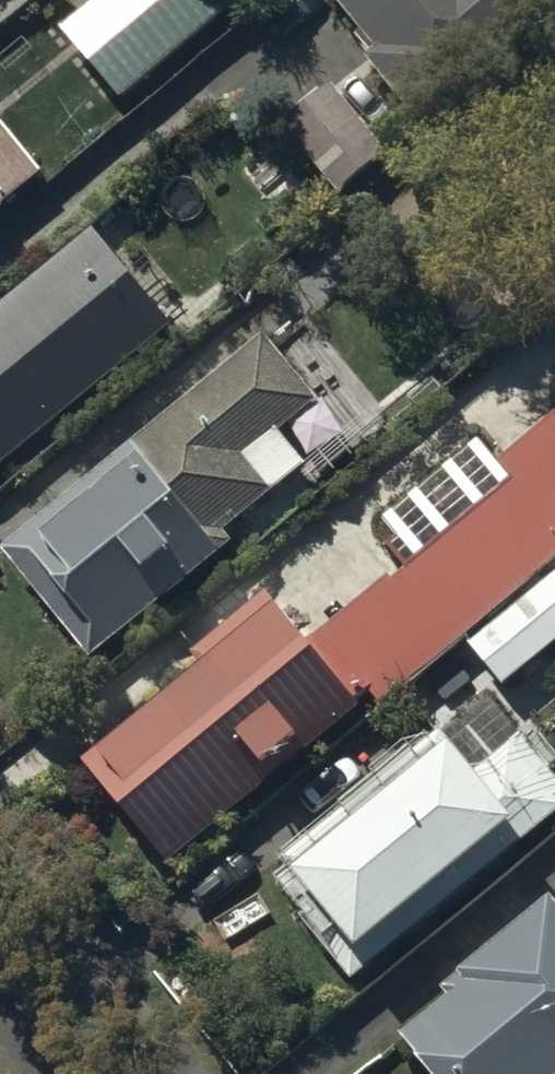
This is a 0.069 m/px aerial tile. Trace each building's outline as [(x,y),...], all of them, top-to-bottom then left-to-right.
[(60,33),(122,103),(222,15),(208,0),(100,0),(60,33)] [(379,55),(367,67),(422,130),(554,15),(554,0),(332,0),(379,55)] [(330,86),(282,124),(340,196),(388,158),(330,86)] [(40,180),(5,135),(0,139),(0,212),(40,180)] [(0,314),(0,478),(174,334),(94,237),(0,314)] [(263,343),(1,556),(92,667),(232,552),(222,539),(303,473),(275,440),(315,407),(263,343)] [(322,637),(386,712),(554,567),(554,420),(498,469),(477,446),(384,526),(394,537),(393,577),(322,637)] [(468,650),(503,691),(554,648),(554,582),(468,650)] [(266,597),(190,657),(201,671),(82,768),(166,872),(361,714),(266,597)] [(284,864),(300,883),(283,898),(357,986),(554,818),(554,787),(521,747),(478,783),(442,740),(284,864)] [(436,994),(445,1004),(400,1042),(427,1073),(554,1073),(554,910),(548,901),(436,994)]
